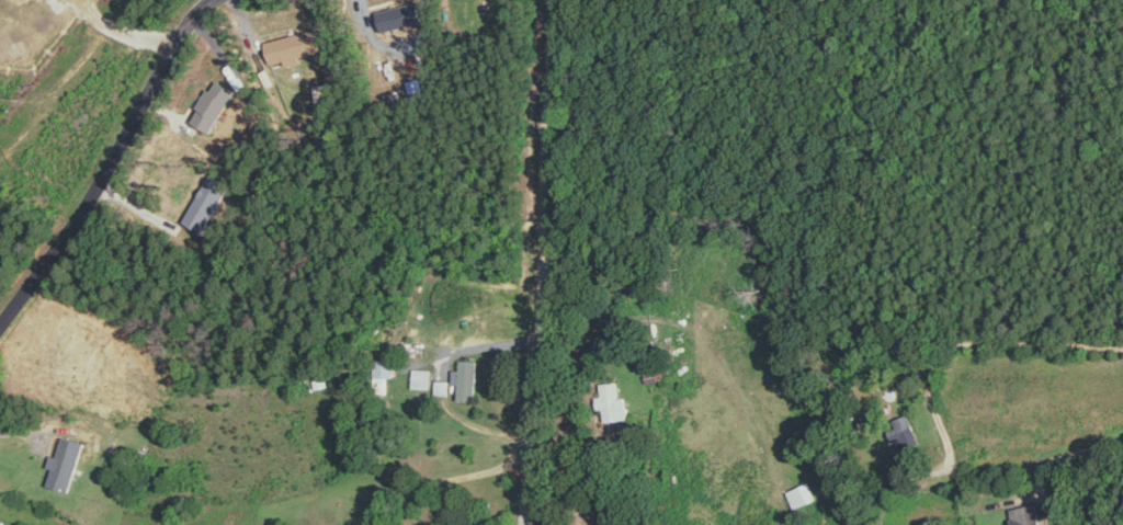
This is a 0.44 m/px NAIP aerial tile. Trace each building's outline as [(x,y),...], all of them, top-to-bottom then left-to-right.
[(288,60),(289,64),(304,61),(303,54),(327,49),(323,28),(267,38),(271,62),(288,60)] [(663,378),(656,355),(640,360),(647,383),(663,378)] [(376,393),(387,392),(387,376),(395,376),(395,358),(376,358),(376,393)] [(454,368),(453,382),(460,383),(459,398),(476,399),(478,359),(461,358),(461,368),(454,368)] [(413,387),(431,387),(431,368),(413,368),(413,387)] [(328,385),(325,372),(312,374),(315,388),(328,385)] [(448,392),(448,380),(435,379),(435,391),(448,392)] [(621,397),(619,384),(597,387),(603,421),(632,417),(629,395),(621,397)] [(909,421),(888,433),(897,450),(918,439),(909,421)] [(85,440),(63,435),(59,455),(53,453),(50,465),(54,466),(50,485),(74,490),(85,440)] [(788,490),(795,508),(818,499),(811,481),(788,490)] [(1012,524),(1041,524),(1037,503),(1009,508),(1012,524)]
